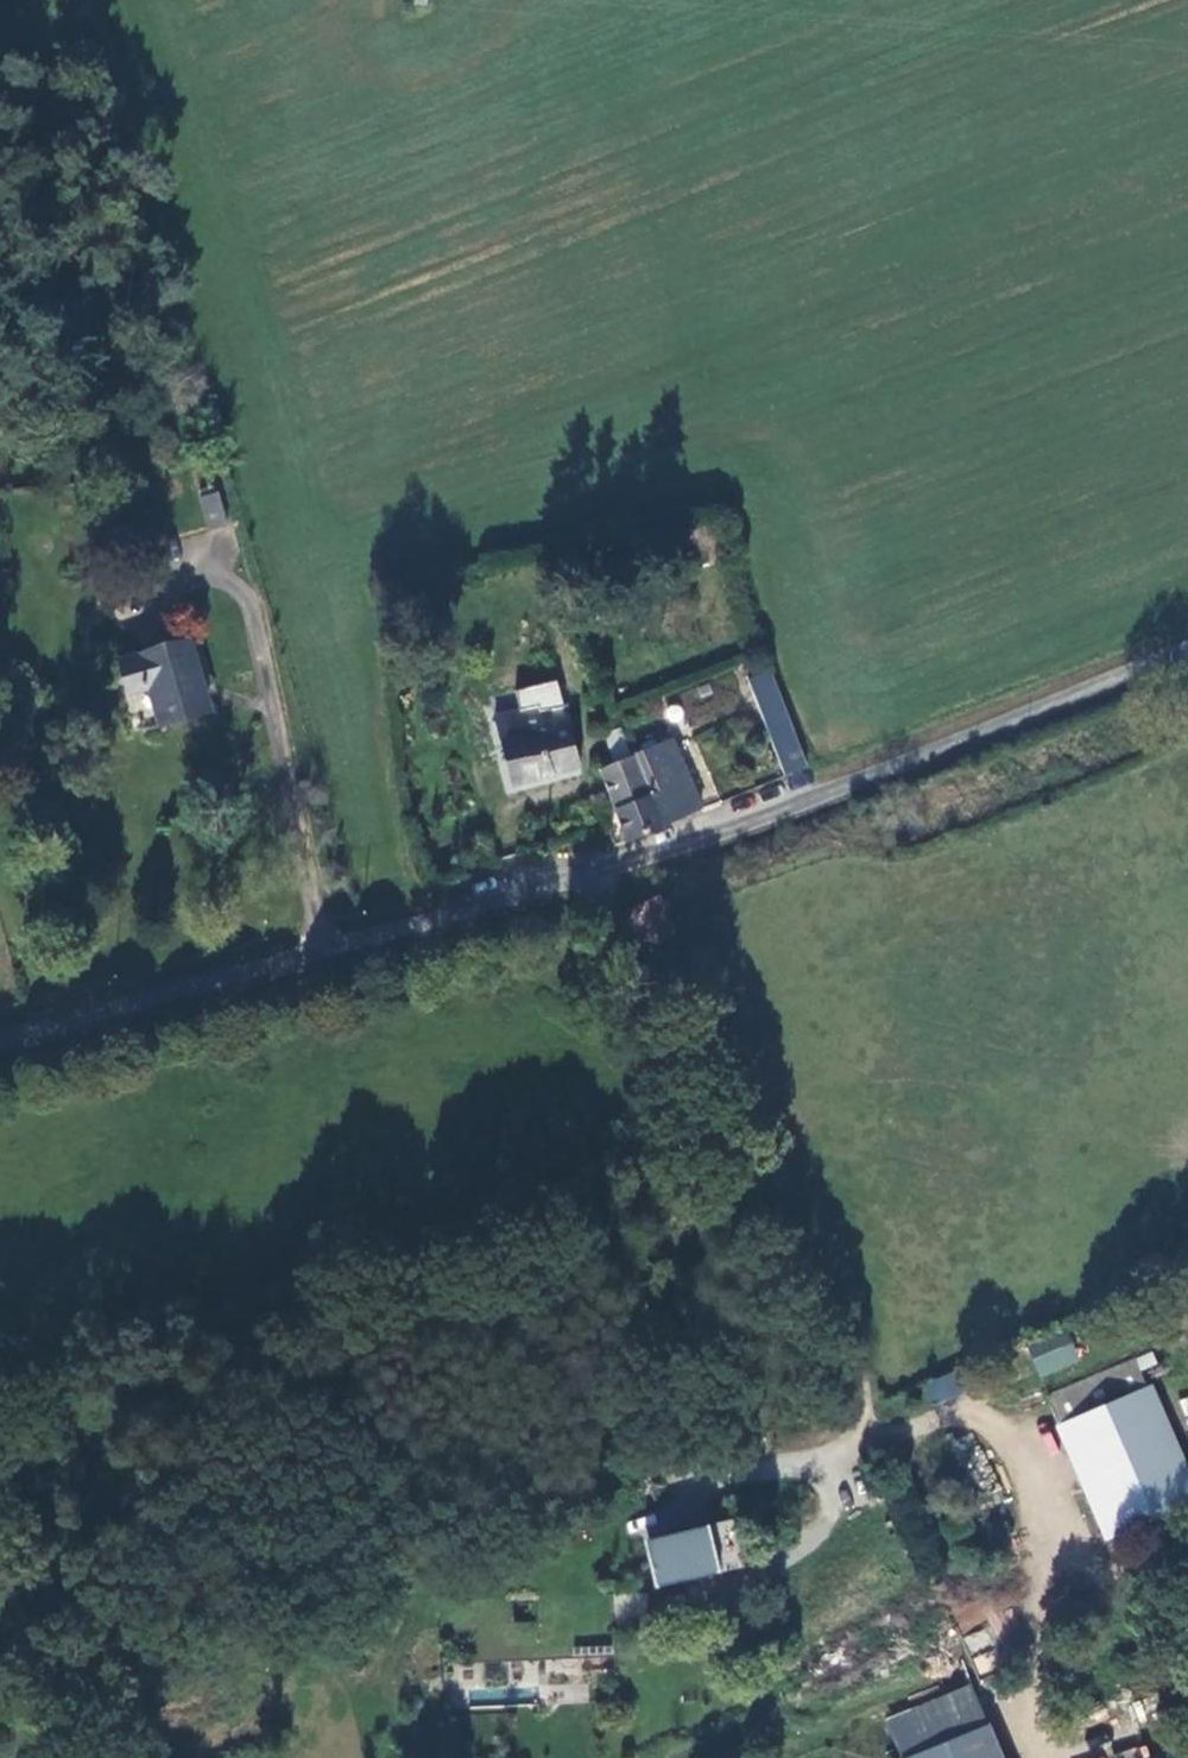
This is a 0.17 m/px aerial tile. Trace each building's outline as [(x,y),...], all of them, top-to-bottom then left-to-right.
[(217,490),(198,495),(206,526),(226,521),(217,490)] [(203,712),(185,645),(120,664),(127,696),(150,689),(160,727),(203,712)] [(509,785),(577,766),(561,710),(556,711),(552,698),(544,700),(541,691),(487,706),(509,785)] [(764,704),(786,779),(809,771),(786,695),(764,704)] [(597,774),(627,842),(697,812),(667,743),(597,774)] [(623,914),(640,950),(673,933),(655,897),(623,914)] [(1066,1325),(1031,1340),(1038,1356),(1073,1341),(1066,1325)] [(1073,1341),(1038,1356),(1045,1372),(1080,1357),(1073,1341)] [(1148,1386),(1136,1357),(1052,1393),(1065,1421),(1148,1386)] [(920,1380),(924,1403),(960,1396),(956,1373),(920,1380)] [(1065,1421),(1112,1533),(1187,1500),(1187,1479),(1148,1386),(1065,1421)] [(655,1588),(721,1572),(710,1523),(643,1539),(655,1588)] [(985,1628),(964,1636),(970,1652),(992,1644),(985,1628)] [(890,1724),(904,1757),(989,1723),(975,1689),(890,1724)] [(904,1757),(1003,1757),(989,1723),(904,1757)]
